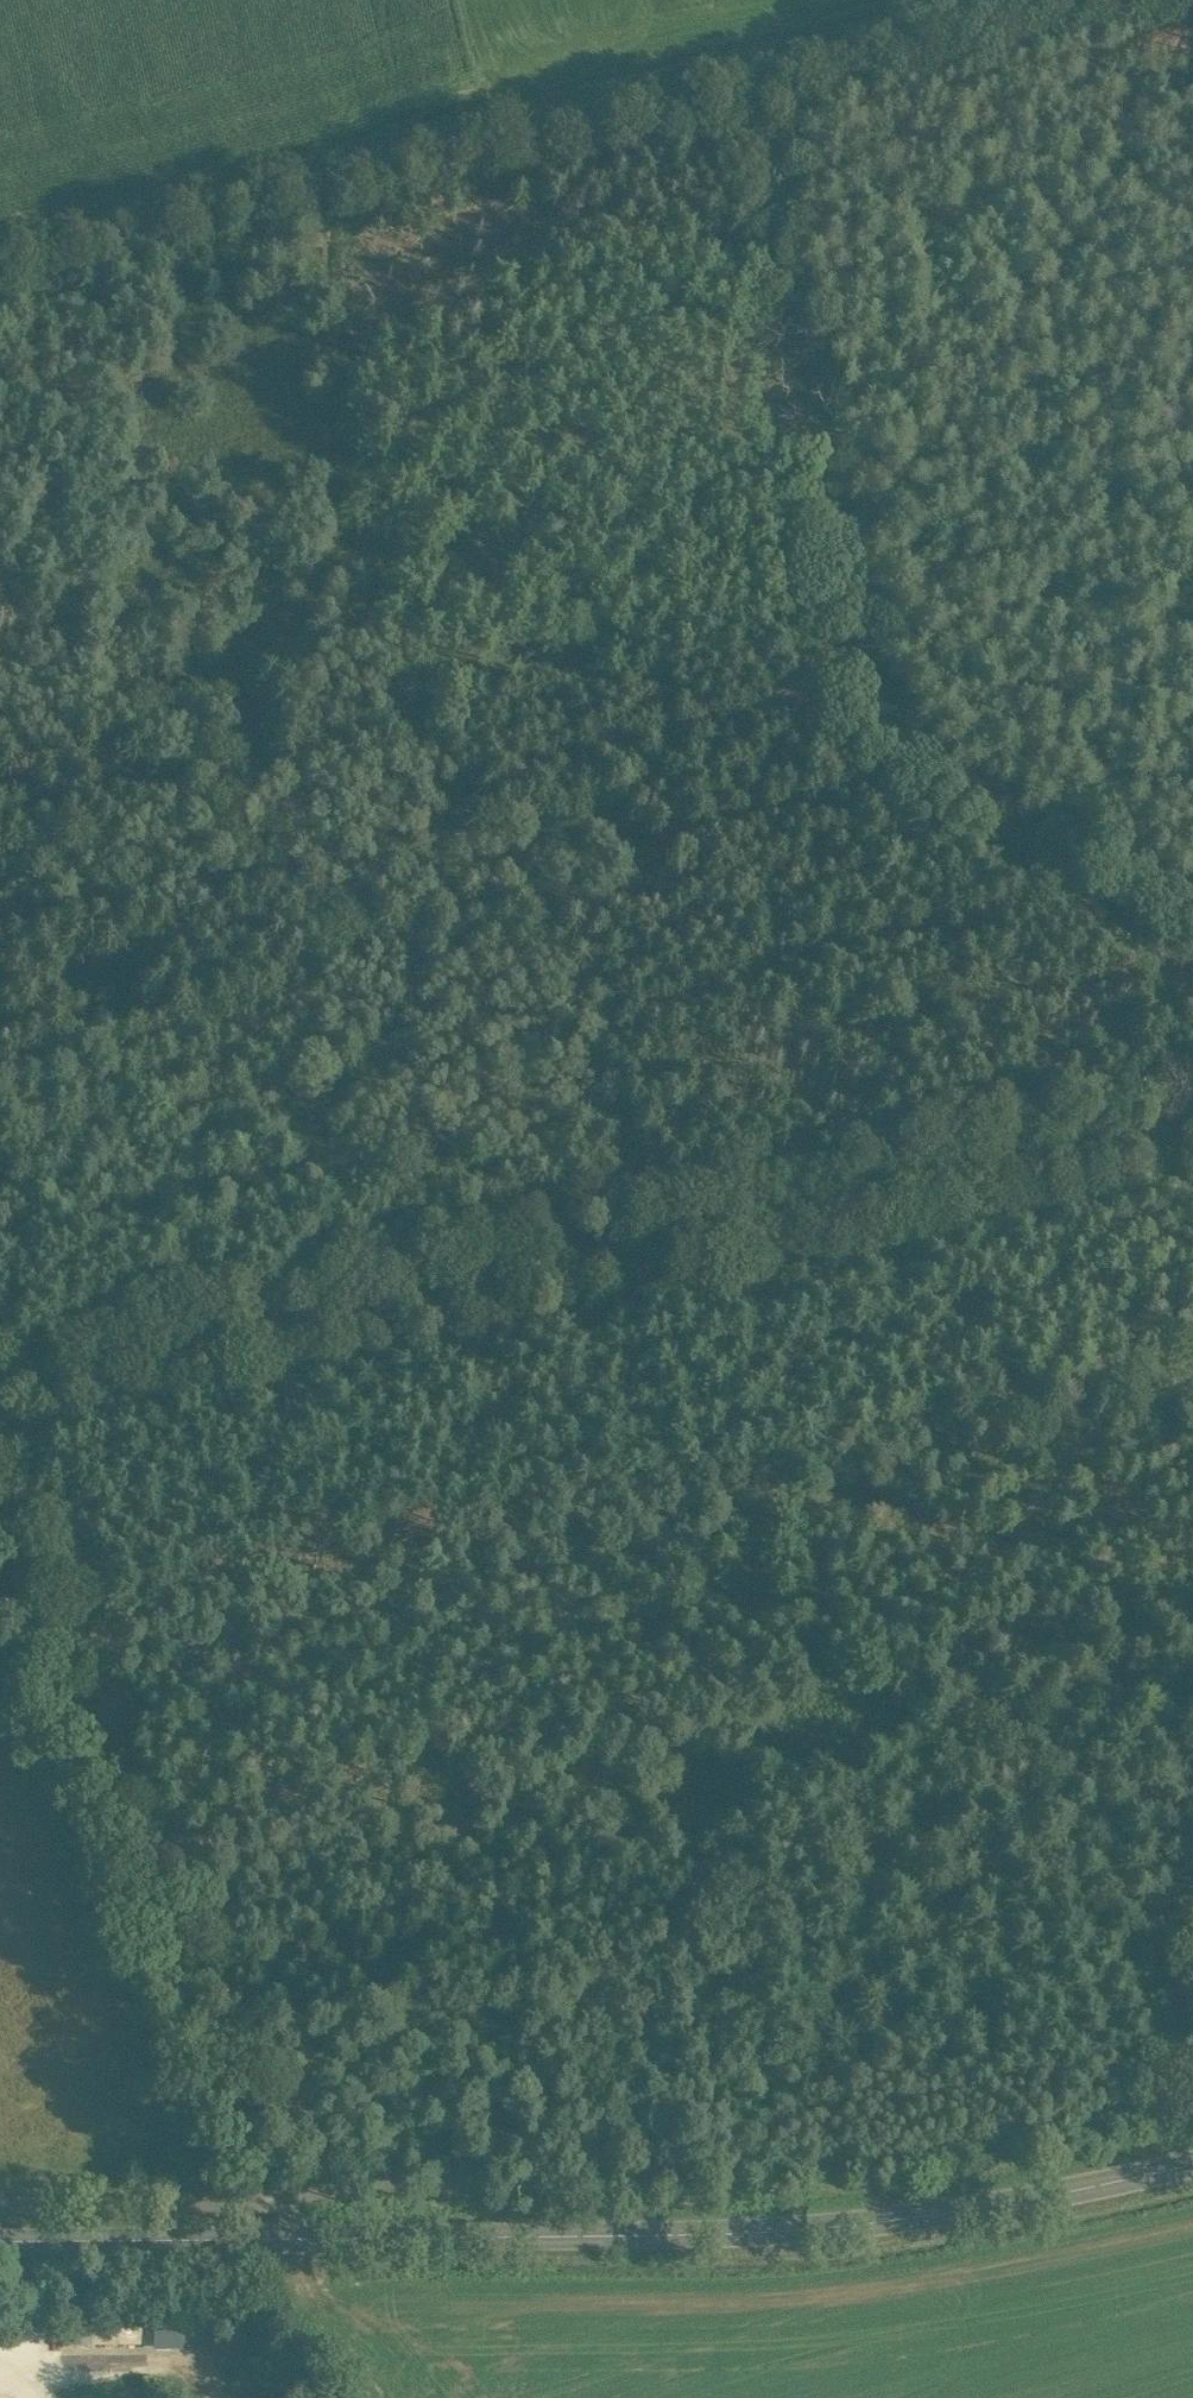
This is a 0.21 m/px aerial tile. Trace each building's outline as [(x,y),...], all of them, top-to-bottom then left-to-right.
[(164,2335),(163,2350),(187,2351),(188,2336),(164,2335)]
